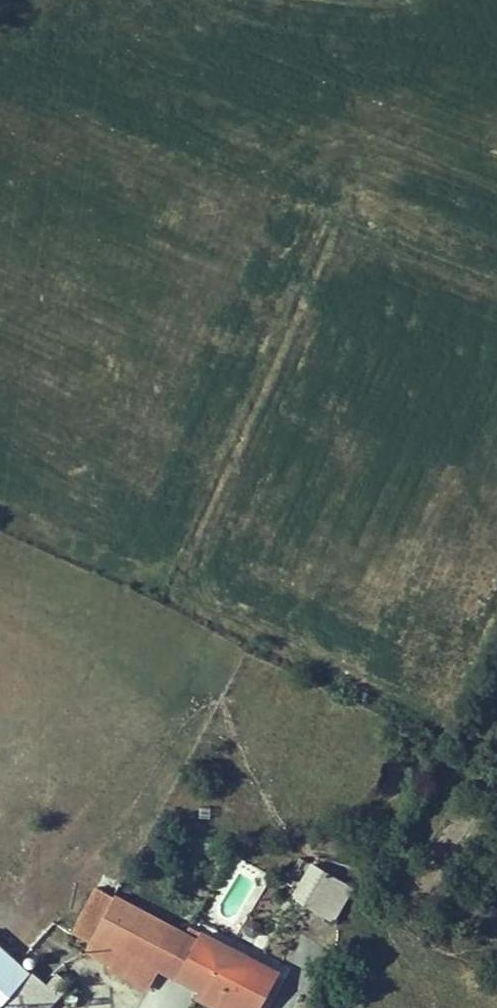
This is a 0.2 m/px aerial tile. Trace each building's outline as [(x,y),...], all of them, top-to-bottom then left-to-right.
[(307,878),(300,893),(356,919),(373,886),(325,862),(315,882),(307,878)] [(108,890),(87,931),(105,942),(102,950),(166,986),(177,967),(221,992),(249,1007),(279,1007),(294,979),(219,941),(215,947),(108,890)] [(14,1005),(17,1007),(59,1007),(76,989),(49,965),(14,1005)] [(221,992),(214,1005),(219,1007),(249,1007),(221,992)]
